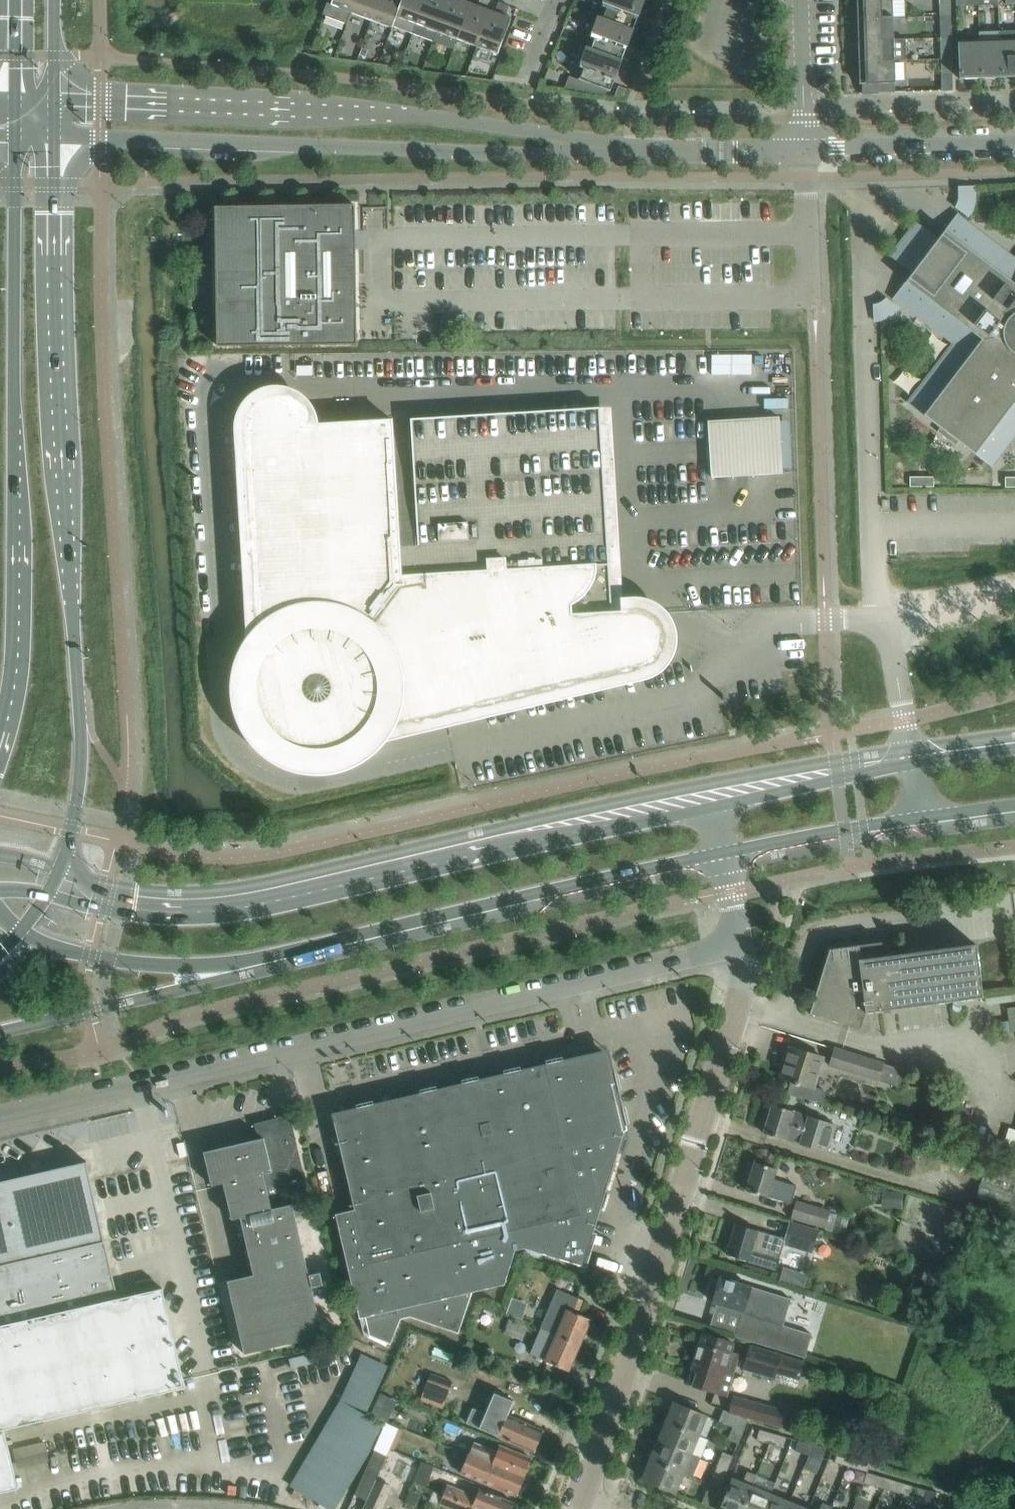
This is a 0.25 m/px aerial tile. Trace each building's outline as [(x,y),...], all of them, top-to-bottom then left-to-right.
[(351,13),(356,0),(332,0),(331,4),(327,2),(323,14),(348,23),(351,13)] [(379,0),(356,0),(351,13),(372,20),(379,0)] [(372,20),(393,28),(397,17),(396,16),(402,0),(379,0),(372,20)] [(393,28),(412,35),(425,0),(402,0),(396,16),(397,17),(393,28)] [(412,35),(432,43),(436,32),(448,0),(425,0),(412,35)] [(469,4),(462,1),(462,0),(448,0),(436,32),(443,34),(441,39),(455,45),(457,39),(469,4)] [(490,11),(486,10),(489,0),(480,0),(477,7),(469,4),(457,39),(477,47),(490,11)] [(644,0),(604,0),(602,6),(606,8),(603,18),(602,18),(633,30),(644,0)] [(892,0),(857,0),(857,19),(893,17),(892,0)] [(916,1),(916,11),(934,10),(933,0),(916,1)] [(951,16),(950,0),(939,1),(940,16),(951,16)] [(498,55),(511,19),(506,17),(509,6),(499,2),(495,13),(490,11),(477,47),(498,55)] [(622,60),(633,30),(602,18),(603,18),(598,16),(590,36),(595,38),(591,49),(622,60)] [(951,32),(951,16),(940,16),(940,32),(951,32)] [(893,39),(893,17),(857,19),(858,40),(893,39)] [(999,32),(1001,77),(1014,77),(1014,31),(999,32)] [(999,32),(979,32),(979,40),(980,78),(1001,77),(999,32)] [(905,39),(893,39),(858,40),(858,62),(894,60),(906,60),(905,39)] [(980,78),(979,40),(958,40),(959,79),(980,78)] [(952,59),(952,43),(941,44),(941,59),(952,59)] [(610,91),(622,60),(591,49),(586,47),(579,67),(584,69),(580,79),(579,78),(579,80),(610,91)] [(953,75),(952,59),(941,59),(942,75),(953,75)] [(895,83),(894,60),(858,62),(859,84),(862,84),(862,93),(860,93),(860,94),(905,92),(906,91),(878,92),(878,84),(895,83)] [(957,208),(968,217),(971,212),(974,207),(975,202),(975,196),(975,187),(960,187),(960,186),(959,186),(959,196),(959,199),(958,202),(957,205),(955,208),(956,208),(957,208)] [(215,207),(217,346),(356,344),(354,205),(215,207)] [(953,221),(959,214),(958,213),(892,299),(893,300),(899,292),(963,343),(932,384),(928,381),(910,404),(907,401),(906,402),(940,428),(937,431),(956,446),(958,442),(992,468),(993,467),(990,464),(1007,440),(1004,437),(1014,422),(1014,268),(953,221)] [(895,313),(899,308),(887,299),(887,298),(884,301),(880,303),(877,304),(873,305),(873,306),(874,306),(874,321),(880,320),(885,319),(890,316),(895,313)] [(399,419),(304,425),(303,422),(303,420),(302,417),(300,414),(299,412),(297,409),(296,408),(294,406),(292,404),(289,403),(287,402),(284,400),(282,400),(279,399),(277,399),(275,399),(272,399),(270,400),(268,400),(265,401),(262,403),(260,404),(257,406),(256,407),(254,409),(253,411),(251,414),(250,416),(249,418),(249,421),(248,423),(248,426),(248,428),(260,631),(272,643),(269,646),(268,648),(266,651),(263,654),(262,657),(260,661),(258,664),(257,666),(256,670),(255,674),(254,677),(254,680),(254,684),(254,688),(254,690),(254,695),(254,697),(255,701),(256,703),(257,708),(259,713),(260,715),(262,720),(264,722),(266,725),(268,728),(271,731),(273,733),(276,736),(278,738),(281,740),(284,742),(289,744),(294,747),(298,748),(304,749),(308,750),(314,751),(320,751),(325,750),(331,749),(334,748),(338,747),(341,746),(345,744),(347,743),(351,740),(355,737),(358,735),(361,732),(363,730),(366,727),(368,724),(370,721),(372,718),(388,726),(449,711),(450,713),(451,715),(452,716),(454,717),(456,718),(458,718),(459,718),(461,718),(463,718),(465,716),(466,715),(467,713),(468,712),(468,710),(469,709),(468,706),(642,665),(644,664),(647,663),(649,662),(651,661),(653,659),(656,656),(658,654),(659,651),(660,648),(661,647),(662,644),(662,642),(662,641),(662,638),(662,636),(662,635),(662,632),(661,630),(660,628),(659,626),(658,624),(658,623),(656,621),(654,618),(653,617),(650,615),(647,613),(644,612),(641,611),(636,610),(635,610),(612,612),(600,407),(399,419)] [(708,421),(711,477),(782,473),(779,417),(708,421)] [(934,477),(910,477),(910,487),(934,487),(934,477)] [(1005,477),(1005,487),(1014,487),(1014,477),(1005,477)] [(982,997),(975,944),(860,959),(859,945),(829,948),(809,1013),(861,1029),(866,1012),(982,997)] [(814,1087),(823,1057),(791,1047),(781,1078),(791,1081),(788,1092),(823,1103),(826,1091),(814,1087)] [(850,1072),(856,1055),(834,1048),(828,1066),(850,1072)] [(593,1233),(624,1132),(625,1130),(626,1130),(627,1129),(611,1061),(610,1059),(609,1057),(608,1055),(606,1054),(604,1053),(602,1052),(599,1052),(597,1052),(333,1114),(355,1208),(336,1213),(360,1316),(366,1316),(371,1334),(391,1343),(401,1317),(411,1315),(459,1332),(473,1290),(505,1283),(516,1248),(522,1247),(524,1248),(573,1263),(583,1230),(593,1233)] [(899,1088),(904,1071),(905,1070),(856,1055),(850,1072),(899,1088)] [(827,1153),(836,1125),(773,1105),(764,1134),(785,1140),(785,1138),(800,1143),(800,1145),(827,1153)] [(310,1274),(293,1204),(310,1200),(290,1115),(254,1123),(258,1139),(203,1151),(211,1185),(223,1182),(232,1218),(239,1217),(253,1274),(227,1280),(244,1353),(324,1334),(312,1286),(323,1283),(320,1272),(310,1274)] [(988,1160),(976,1197),(1014,1209),(1014,1168),(988,1160)] [(185,1387),(162,1288),(118,1298),(86,1162),(0,1181),(0,1492),(18,1488),(4,1429),(185,1387)] [(790,1202),(795,1186),(772,1178),(775,1168),(755,1162),(754,1166),(749,1165),(746,1174),(750,1175),(745,1191),(766,1197),(766,1195),(790,1202)] [(903,1191),(882,1190),(881,1208),(902,1209),(903,1191)] [(795,1200),(790,1217),(825,1227),(830,1210),(795,1200)] [(789,1221),(784,1239),(786,1239),(784,1244),(813,1252),(814,1247),(819,1230),(789,1221)] [(736,1224),(726,1255),(748,1262),(749,1260),(777,1269),(781,1254),(784,1244),(786,1239),(784,1239),(774,1236),(736,1224)] [(790,1299),(719,1277),(716,1288),(712,1287),(709,1298),(712,1299),(711,1303),(741,1312),(733,1337),(803,1358),(811,1335),(782,1326),(790,1299)] [(577,1314),(583,1300),(558,1289),(541,1328),(579,1345),(590,1319),(577,1314)] [(512,1297),(506,1313),(517,1316),(523,1301),(512,1297)] [(523,1339),(528,1326),(510,1318),(505,1331),(523,1339)] [(568,1371),(579,1345),(541,1328),(530,1355),(544,1361),(568,1371)] [(692,1370),(688,1383),(726,1395),(738,1354),(730,1352),(733,1343),(703,1333),(692,1370)] [(750,1345),(743,1368),(774,1378),(778,1365),(800,1371),(804,1362),(750,1345)] [(298,1355),(282,1387),(323,1408),(340,1377),(298,1355)] [(445,1403),(453,1381),(431,1373),(423,1394),(445,1403)] [(397,1398),(380,1391),(370,1412),(387,1419),(397,1398)] [(473,1408),(466,1423),(533,1451),(542,1430),(506,1415),(512,1400),(495,1393),(486,1414),(473,1408)] [(751,1401),(747,1417),(749,1417),(782,1426),(782,1425),(786,1411),(751,1401)] [(699,1435),(707,1415),(673,1402),(665,1421),(699,1435)] [(739,1442),(748,1419),(725,1410),(720,1420),(734,1426),(729,1438),(739,1442)] [(692,1454),(692,1453),(699,1435),(665,1421),(658,1440),(692,1454)] [(769,1442),(772,1432),(760,1429),(757,1439),(769,1442)] [(784,1446),(787,1436),(772,1432),(769,1442),(784,1446)] [(693,1476),(701,1458),(701,1457),(692,1453),(692,1454),(658,1440),(650,1459),(684,1474),(685,1473),(693,1476)] [(810,1454),(813,1444),(799,1440),(796,1450),(810,1454)] [(531,1457),(499,1444),(497,1450),(474,1441),(468,1454),(523,1476),(531,1457)] [(817,1474),(823,1457),(826,1447),(813,1444),(810,1454),(805,1468),(817,1474)] [(376,1479),(388,1454),(375,1449),(355,1494),(367,1499),(376,1479)] [(728,1469),(733,1455),(723,1451),(718,1465),(728,1469)] [(849,1465),(852,1455),(838,1451),(835,1461),(849,1465)] [(523,1476),(468,1454),(463,1465),(465,1466),(462,1472),(484,1481),(483,1482),(515,1494),(523,1476)] [(871,1460),(852,1455),(849,1465),(868,1471),(871,1460)] [(676,1493),(684,1474),(650,1459),(642,1479),(676,1493)] [(720,1487),(728,1469),(718,1465),(710,1483),(720,1487)] [(753,1485),(758,1474),(748,1470),(743,1481),(733,1477),(720,1508),(742,1508),(752,1485),(753,1485)] [(884,1487),(887,1477),(868,1472),(865,1482),(884,1487)] [(417,1473),(414,1481),(426,1486),(430,1477),(417,1473)] [(904,1492),(908,1483),(887,1477),(884,1487),(904,1492)] [(390,1486),(376,1479),(367,1499),(362,1508),(380,1508),(390,1486)] [(479,1487),(476,1494),(448,1483),(444,1494),(481,1508),(509,1508),(512,1501),(479,1487)] [(923,1498),(926,1488),(908,1483),(904,1492),(913,1495),(923,1498)] [(772,1493),(753,1485),(752,1485),(742,1508),(766,1508),(772,1493)] [(411,1487),(405,1503),(416,1507),(422,1492),(411,1487)] [(712,1507),(717,1494),(708,1490),(702,1503),(712,1507)] [(791,1501),(772,1493),(766,1508),(788,1508),(791,1501)] [(444,1494),(440,1503),(454,1508),(481,1508),(444,1494)] [(810,1508),(791,1501),(788,1508),(809,1508),(810,1508)]
